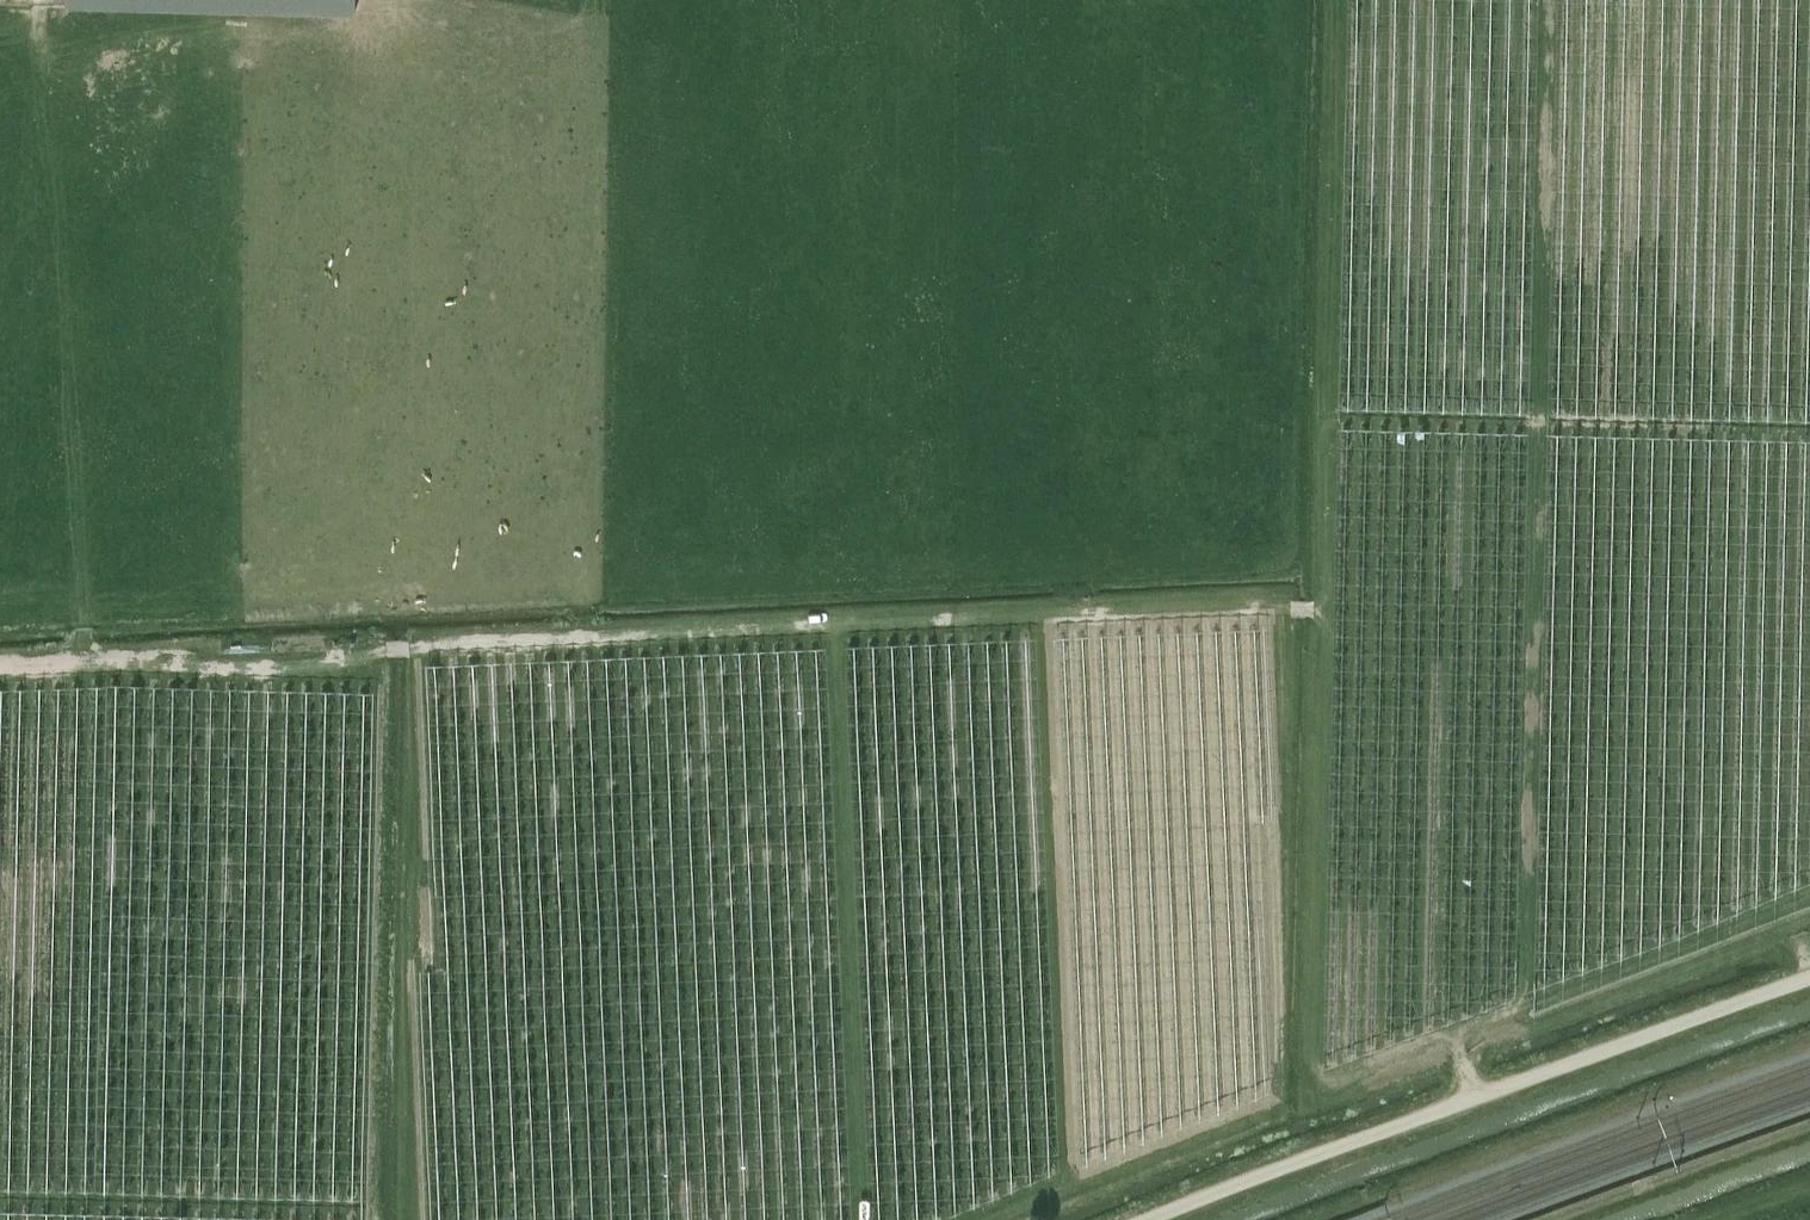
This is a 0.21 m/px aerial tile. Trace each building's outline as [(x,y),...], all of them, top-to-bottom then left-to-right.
[(354,0),(65,0),(65,5),(354,13),(354,0)]
